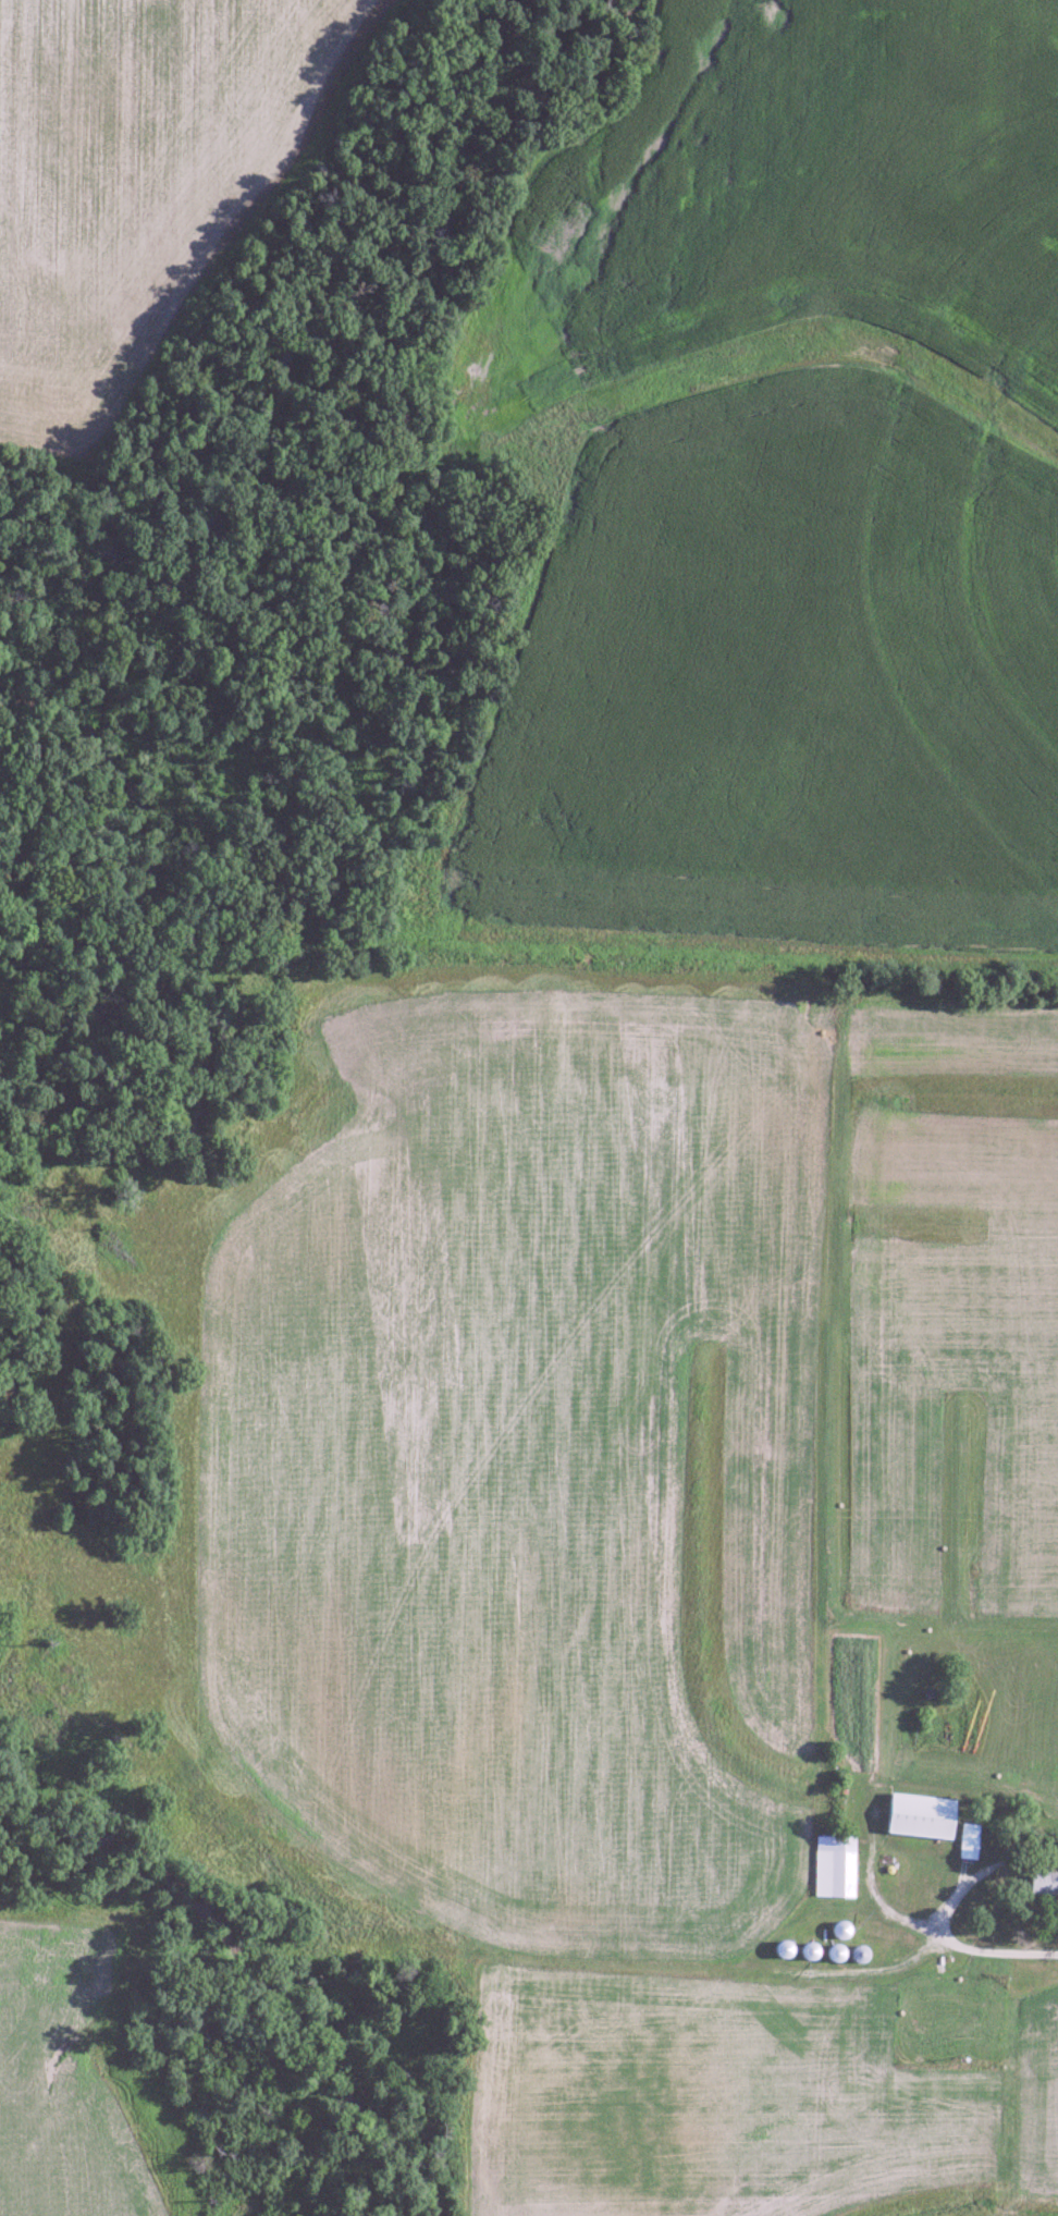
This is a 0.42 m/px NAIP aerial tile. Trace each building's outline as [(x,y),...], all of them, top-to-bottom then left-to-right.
[(883,1831),(950,1839),(956,1800),(889,1791),(883,1831)] [(978,1823),(960,1822),(958,1857),(976,1858),(978,1823)] [(815,1835),(813,1895),(853,1896),(854,1835),(815,1835)] [(1057,1894),(1057,1873),(1048,1872),(1048,1868),(1030,1867),(1028,1892),(1057,1894)]
